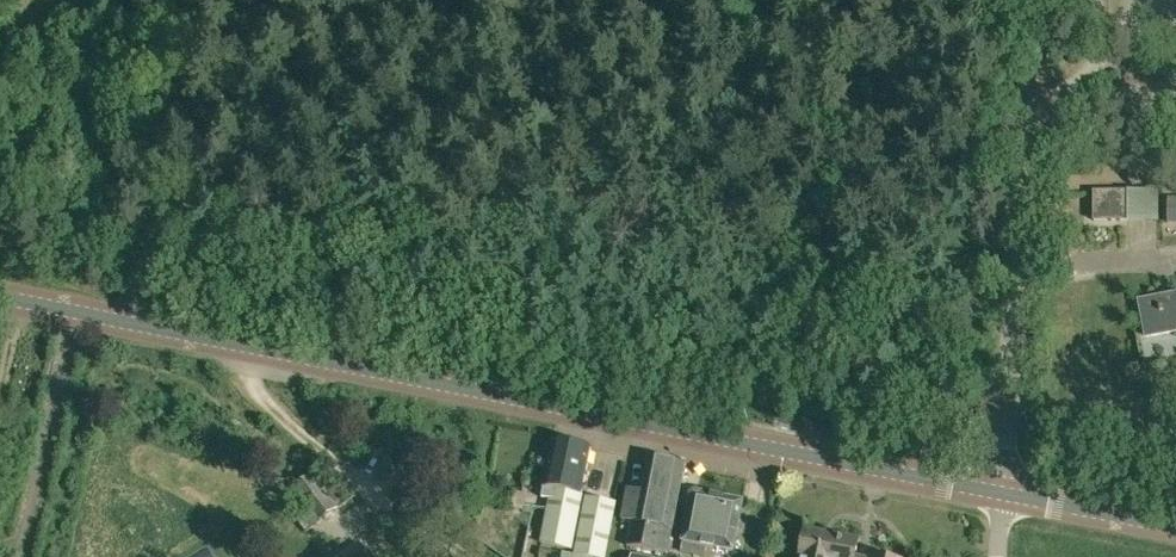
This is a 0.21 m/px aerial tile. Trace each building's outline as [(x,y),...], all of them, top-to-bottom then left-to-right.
[(1126,177),(1132,185),(1138,180),(1132,173),(1126,177)] [(1093,191),(1093,220),(1127,219),(1157,219),(1157,191),(1126,191),(1093,191)] [(1139,300),(1146,336),(1175,330),(1175,294),(1139,300)] [(540,544),(571,551),(582,494),(591,447),(553,439),(544,486),(542,498),(548,499),(540,544)] [(684,467),(648,459),(642,491),(628,488),(622,517),(630,519),(625,546),(667,554),(671,536),(684,467)] [(294,515),(305,530),(339,506),(315,473),(292,487),(306,507),(294,515)] [(692,491),(681,554),(699,556),(704,556),(706,546),(734,551),(744,501),(692,491)] [(586,556),(605,556),(615,502),(584,496),(573,554),(586,556)] [(856,551),(858,541),(806,531),(802,530),(797,556),(884,556),(856,551)] [(359,541),(338,556),(371,556),(359,541)]
